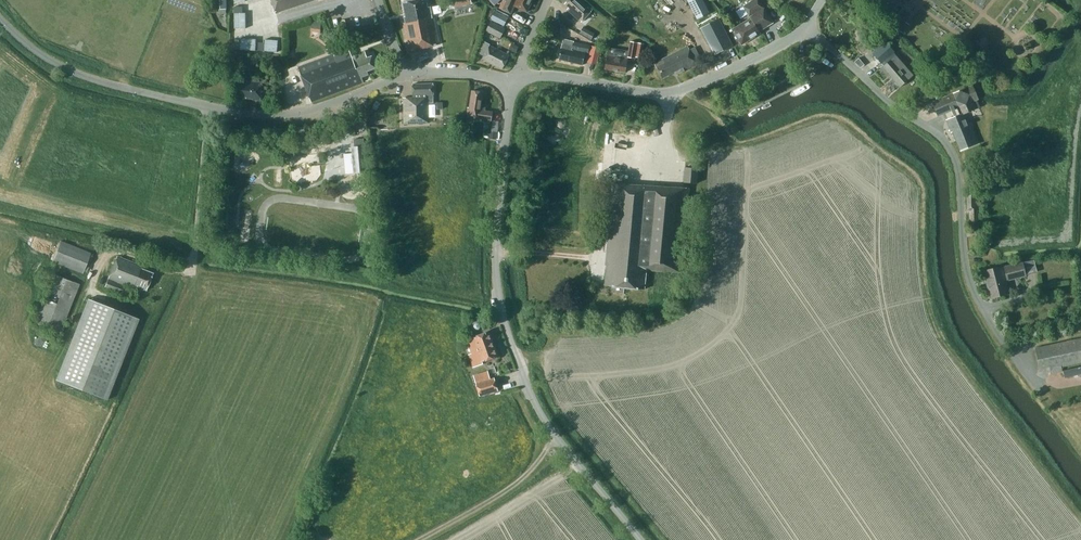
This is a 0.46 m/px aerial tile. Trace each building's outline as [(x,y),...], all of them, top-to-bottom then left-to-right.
[(277,13),(316,0),(272,0),(277,13)] [(427,0),(415,0),(404,2),(406,16),(405,17),(406,23),(404,23),(409,51),(440,45),(434,17),(433,17),(431,7),(428,7),(427,0)] [(528,12),(533,0),(508,0),(507,1),(506,0),(504,0),(500,8),(512,14),(515,6),(528,12)] [(566,4),(569,7),(568,9),(582,22),(593,10),(582,0),(569,0),(566,4)] [(698,20),(710,13),(704,0),(688,0),(698,20)] [(759,0),(754,0),(744,6),(751,18),(733,30),(742,45),(761,33),(760,31),(774,23),(764,8),(759,0)] [(509,18),(495,10),(491,19),(504,27),(509,18)] [(247,13),(235,13),(235,29),(247,29),(247,13)] [(702,28),(716,55),(733,46),(719,19),(702,28)] [(548,28),(555,33),(559,25),(553,21),(548,28)] [(908,25),(903,21),(897,29),(902,33),(908,25)] [(505,29),(492,22),(487,31),(500,38),(505,29)] [(584,26),(580,33),(592,40),(596,33),(587,28),(584,26)] [(871,47),(875,52),(886,43),(882,38),(871,47)] [(257,39),(241,39),(241,50),(256,51),(257,39)] [(265,51),(277,52),(278,40),(266,39),(265,51)] [(589,52),(591,46),(574,42),(564,39),(559,60),(583,65),(586,52),(589,52)] [(491,44),(485,41),(479,53),(485,56),(483,59),(503,69),(510,55),(490,46),(491,44)] [(642,58),(645,44),(631,41),(629,51),(609,48),(608,54),(606,69),(626,72),(629,57),(635,59),(636,57),(642,58)] [(895,52),(886,42),(886,43),(875,52),(873,53),(882,63),(885,66),(881,68),(890,78),(892,77),(901,87),(914,76),(894,53),(895,52)] [(509,50),(516,53),(519,47),(512,43),(509,50)] [(336,57),(335,54),(299,67),(312,102),(364,82),(362,77),(369,75),(368,71),(377,68),(372,56),(368,58),(365,51),(352,56),(350,51),(346,53),(344,46),(338,49),(340,55),(336,57)] [(588,63),(598,65),(601,48),(592,46),(588,63)] [(698,64),(688,46),(678,51),(655,63),(663,78),(675,72),(677,75),(698,64)] [(248,80),(236,79),(235,96),(247,97),(247,99),(253,99),(253,100),(261,101),(262,82),(248,82),(248,80)] [(434,103),(434,84),(413,84),(413,98),(404,98),(404,124),(429,123),(429,103),(434,103)] [(957,138),(962,149),(978,143),(966,113),(975,110),(971,102),(978,99),(972,86),(933,102),(939,116),(952,111),(955,117),(947,121),(952,132),(953,132),(956,138),(957,138)] [(484,92),(473,90),(470,108),(468,108),(467,117),(492,121),(493,111),(486,110),(486,107),(482,106),(484,92)] [(354,140),(355,147),(352,147),(355,173),(367,172),(365,146),(364,139),(354,140)] [(699,168),(686,167),(685,182),(698,183),(699,168)] [(691,189),(614,184),(606,253),(608,253),(607,267),(609,267),(607,286),(646,290),(648,270),(683,274),(691,189)] [(91,252),(60,240),(52,262),(82,274),(91,252)] [(146,289),(153,274),(141,269),(142,267),(118,257),(106,287),(122,294),(125,287),(126,284),(136,289),(138,285),(146,289)] [(1002,266),(985,271),(992,298),(1009,293),(1006,279),(1007,278),(1008,280),(1026,275),(1027,275),(1023,262),(1005,267),(1003,267),(1002,266)] [(79,284),(53,273),(34,323),(60,333),(79,284)] [(121,296),(127,299),(131,290),(125,287),(122,294),(121,296)] [(140,319),(88,298),(56,380),(107,400),(140,319)] [(500,357),(491,332),(475,338),(484,362),(500,357)] [(1036,348),(1040,368),(1050,366),(1051,373),(1063,371),(1062,367),(1080,363),(1080,338),(1036,348)] [(1065,377),(1080,374),(1080,366),(1064,370),(1065,377)] [(476,383),(480,396),(499,391),(495,377),(476,383)]
